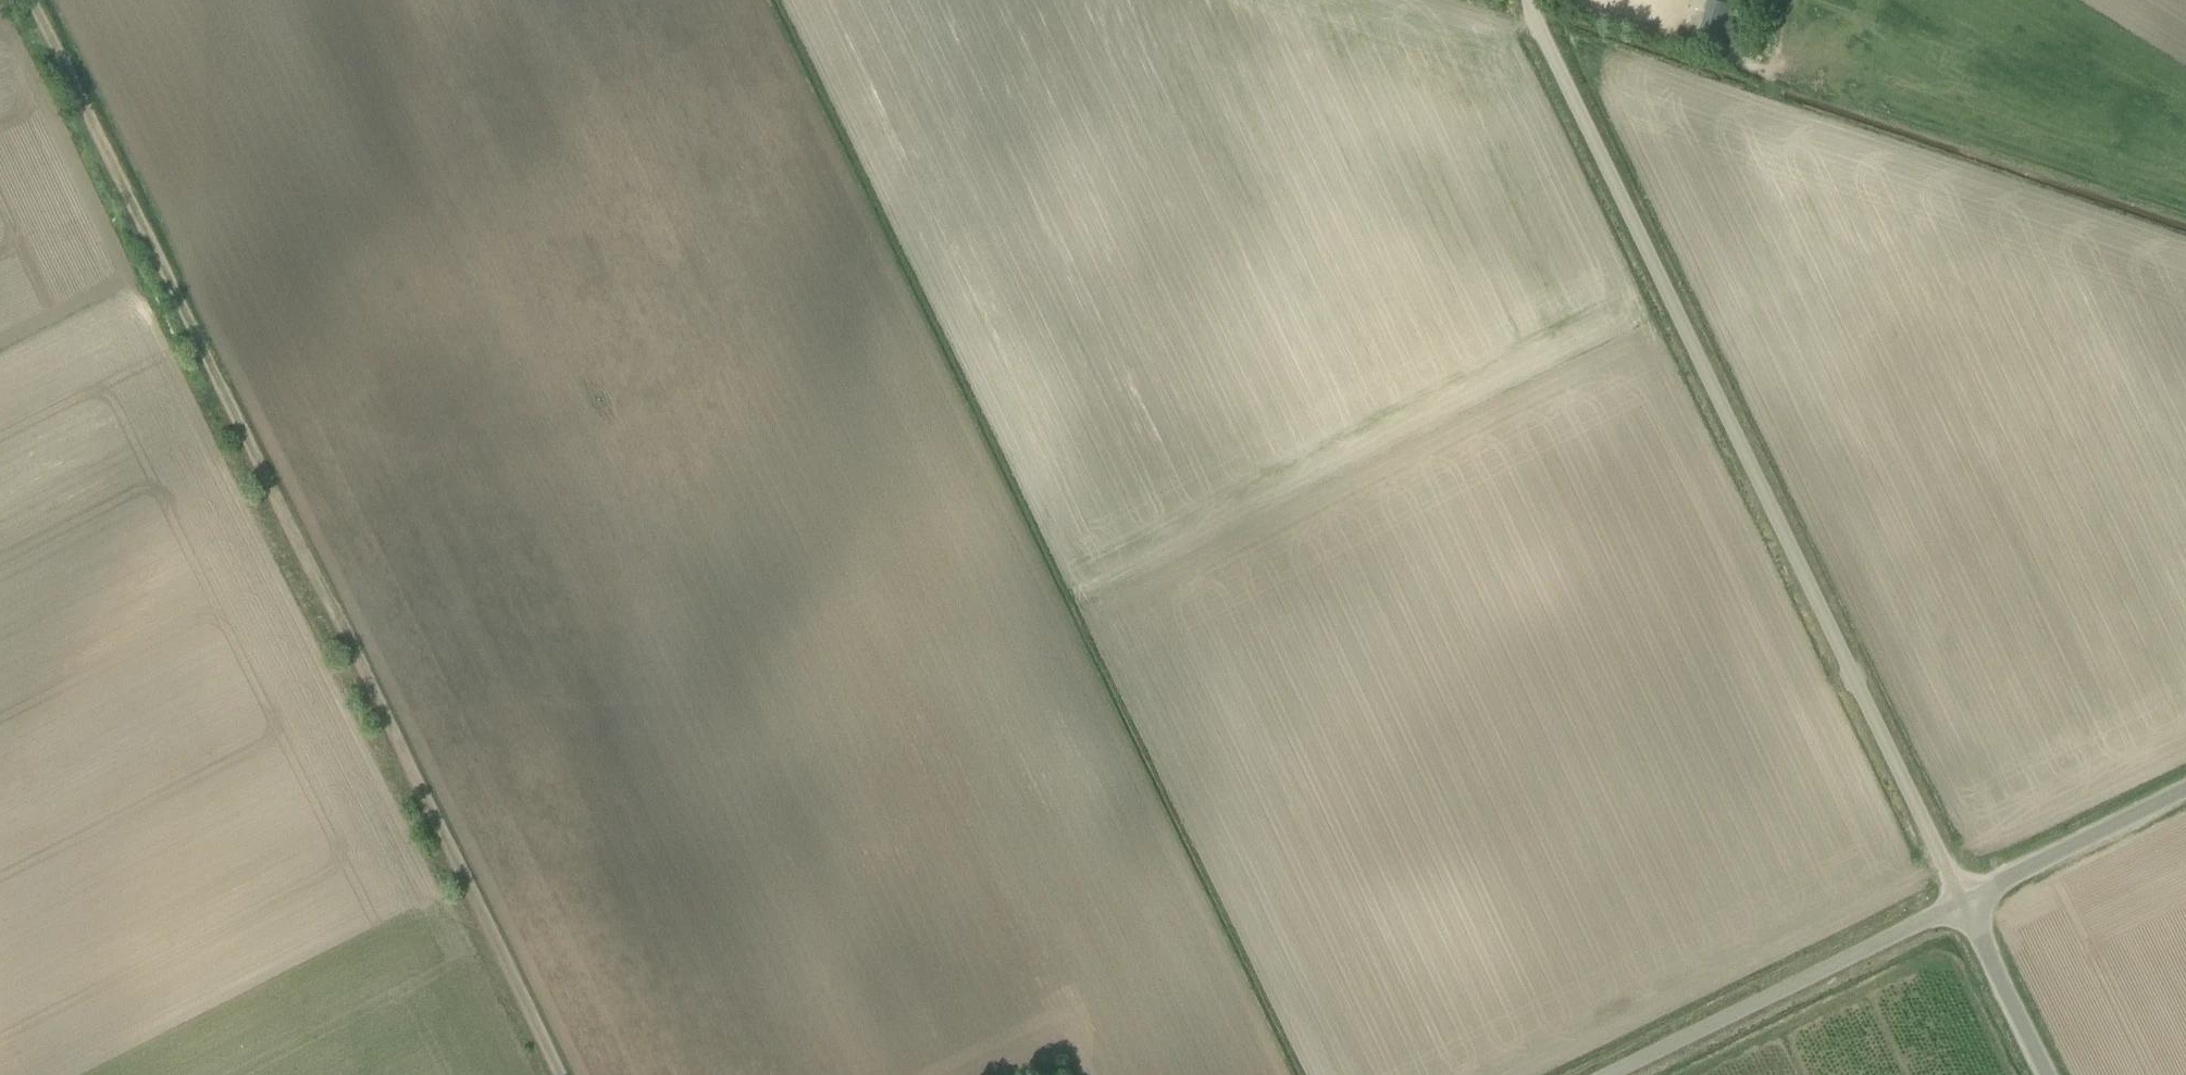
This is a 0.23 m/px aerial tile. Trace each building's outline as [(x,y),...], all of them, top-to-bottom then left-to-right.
[(1727,35),(1736,6),(1718,0),(1710,0),(1701,26),(1727,35)]
